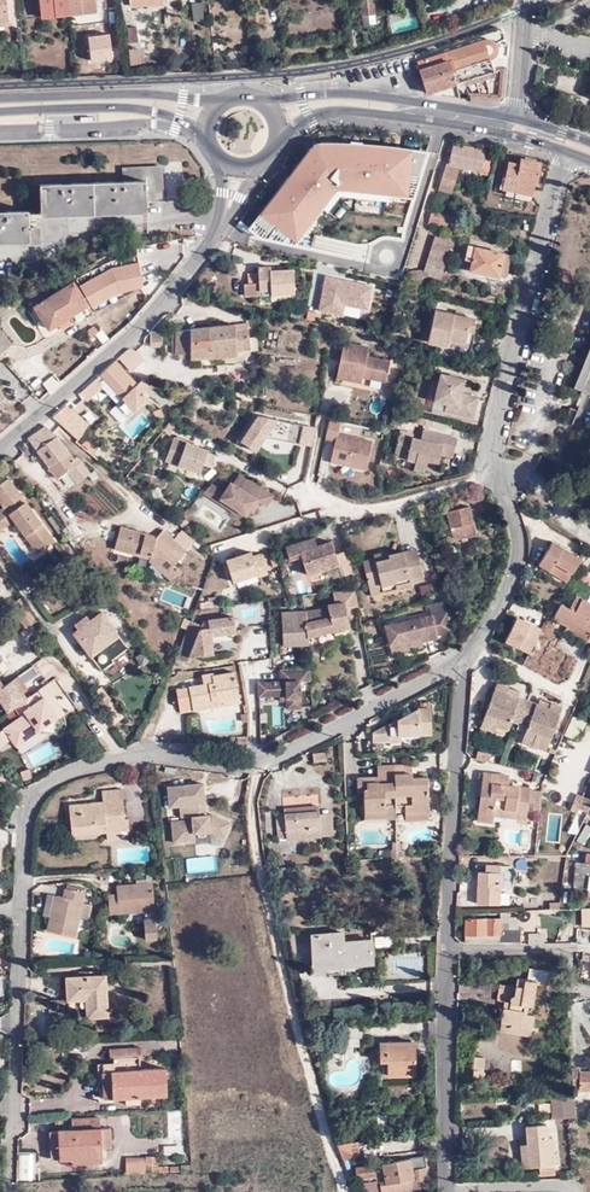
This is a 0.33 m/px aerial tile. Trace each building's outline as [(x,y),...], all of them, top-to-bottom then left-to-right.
[(9,23),(6,0),(0,0),(0,24),(9,23)] [(69,15),(68,0),(39,0),(40,10),(54,9),(54,16),(69,15)] [(69,15),(82,14),(81,6),(95,5),(95,0),(68,0),(69,15)] [(361,16),(374,15),(373,0),(359,0),(361,16)] [(96,12),(95,5),(81,6),(82,14),(96,12)] [(54,9),(40,10),(41,17),(54,16),(54,9)] [(280,23),(279,9),(269,10),(270,24),(280,23)] [(374,15),(361,16),(362,25),(375,24),(374,15)] [(426,93),(428,93),(494,72),(490,61),(495,58),(497,53),(497,47),(494,42),(489,39),(484,39),(417,61),(426,93)] [(139,63),(138,48),(128,49),(130,64),(139,63)] [(501,101),(503,98),(504,89),(506,69),(502,70),(498,95),(469,94),(471,99),(501,101)] [(301,141),(282,165),(290,168),(303,173),(309,158),(364,169),(368,152),(312,140),(310,145),(301,141)] [(484,156),(485,151),(453,143),(449,164),(447,163),(439,189),(451,191),(459,166),(480,171),(480,173),(489,175),(491,166),(488,166),(490,157),(484,156)] [(503,189),(518,192),(520,185),(529,187),(531,179),(535,180),(537,180),(540,164),(521,159),(520,164),(510,162),(503,189)] [(121,182),(40,185),(41,215),(145,211),(145,200),(161,199),(160,168),(121,169),(121,182)] [(303,173),(290,168),(286,179),(299,185),(303,173)] [(520,185),(518,192),(531,195),(535,180),(531,179),(529,187),(520,185)] [(399,184),(387,181),(385,187),(398,191),(399,184)] [(28,229),(28,211),(0,212),(0,242),(28,241),(29,244),(40,244),(39,229),(28,229)] [(432,212),(429,223),(451,228),(452,226),(454,215),(454,214),(446,212),(445,216),(432,212)] [(454,215),(452,226),(457,228),(460,217),(454,215)] [(518,240),(521,230),(499,225),(496,236),(518,240)] [(502,246),(504,240),(472,233),(470,239),(502,246)] [(439,278),(450,243),(435,239),(424,269),(406,272),(407,278),(429,275),(439,278)] [(511,255),(470,245),(467,258),(473,260),(471,270),(480,272),(479,277),(488,279),(489,274),(506,278),(511,255)] [(139,282),(135,255),(111,259),(75,279),(90,303),(117,287),(139,282)] [(259,268),(259,273),(259,283),(249,284),(244,284),(245,296),(260,295),(260,290),(271,289),(271,294),(295,292),(293,270),(283,271),(270,271),(270,268),(270,266),(259,268)] [(259,283),(259,273),(248,274),(249,284),(259,283)] [(48,330),(58,324),(83,308),(87,305),(73,282),(35,307),(48,330)] [(83,308),(58,324),(61,329),(86,313),(83,308)] [(428,341),(447,345),(448,338),(465,341),(467,329),(473,331),(475,319),(435,311),(428,341)] [(170,331),(151,332),(151,347),(162,345),(162,336),(176,336),(176,354),(191,354),(191,358),(237,354),(237,349),(250,348),(249,330),(235,331),(234,324),(197,329),(170,331)] [(97,332),(93,327),(85,333),(91,338),(97,332)] [(448,338),(447,345),(470,349),(473,331),(467,329),(465,341),(448,338)] [(2,361),(5,357),(1,353),(10,345),(0,333),(0,358),(2,361)] [(574,387),(589,393),(589,346),(574,387)] [(129,348),(118,357),(131,371),(143,360),(133,349),(129,348)] [(116,405),(120,409),(128,403),(141,394),(146,390),(150,385),(144,379),(138,385),(114,361),(100,373),(103,377),(123,399),(122,400),(121,400),(116,405)] [(402,371),(400,380),(414,383),(415,376),(415,374),(411,373),(406,372),(402,371)] [(100,373),(79,392),(86,402),(104,387),(99,381),(103,377),(100,373)] [(477,397),(461,393),(458,392),(459,387),(462,388),(464,380),(441,373),(434,400),(446,403),(444,410),(472,417),(477,397)] [(128,403),(120,409),(128,418),(147,400),(141,394),(128,403)] [(65,405),(53,415),(59,422),(72,410),(65,405)] [(163,415),(160,409),(153,412),(157,418),(163,415)] [(59,422),(78,440),(90,426),(76,412),(72,410),(59,422)] [(32,442),(57,478),(77,463),(73,458),(77,455),(71,446),(67,449),(50,428),(32,442)] [(420,440),(411,438),(399,434),(395,451),(408,454),(406,459),(415,461),(425,463),(424,468),(435,470),(440,453),(442,445),(454,449),(456,438),(422,430),(420,440)] [(165,460),(198,473),(201,465),(209,467),(179,440),(173,438),(165,460)] [(179,440),(209,467),(214,455),(206,452),(207,451),(179,440)] [(90,453),(77,441),(71,446),(77,455),(73,458),(77,463),(90,453)] [(452,456),(454,449),(442,445),(440,453),(452,456)] [(423,471),(424,468),(425,463),(415,461),(413,468),(423,471)] [(235,490),(250,503),(252,505),(255,500),(265,506),(272,494),(238,473),(232,484),(230,483),(229,485),(235,490)] [(3,498),(15,489),(7,479),(0,484),(0,496),(1,496),(3,498)] [(202,492),(235,513),(237,510),(220,499),(223,493),(210,485),(202,492)] [(237,510),(246,515),(252,505),(250,503),(235,490),(229,485),(223,493),(220,499),(237,510)] [(4,508),(3,509),(11,521),(13,520),(18,526),(34,514),(15,489),(3,498),(7,503),(3,507),(4,508)] [(425,503),(417,505),(418,507),(423,526),(430,524),(425,503)] [(446,511),(452,534),(473,528),(468,506),(446,511)] [(0,511),(0,530),(11,521),(3,509),(0,511)] [(34,514),(18,526),(38,553),(54,541),(34,514)] [(185,533),(174,523),(165,533),(176,543),(185,533)] [(176,543),(165,533),(162,530),(155,538),(154,540),(144,537),(145,535),(119,527),(114,549),(148,558),(150,556),(167,571),(164,575),(170,580),(178,571),(172,565),(185,551),(176,543)] [(473,528),(452,534),(453,540),(475,534),(473,528)] [(317,549),(317,546),(316,546),(313,538),(284,547),(288,560),(300,557),(307,575),(338,565),(331,542),(323,544),(324,547),(317,549)] [(538,565),(549,572),(554,563),(572,574),(581,560),(552,542),(538,565)] [(419,548),(405,551),(407,561),(421,558),(419,548)] [(405,551),(391,554),(392,558),(378,561),(377,558),(365,561),(370,583),(382,580),(383,585),(397,581),(399,588),(413,584),(412,581),(426,578),(421,558),(407,561),(405,551)] [(392,558),(391,554),(391,551),(376,554),(377,558),(378,561),(392,558)] [(252,557),(251,553),(225,561),(232,583),(257,575),(258,578),(267,575),(261,554),(252,557)] [(146,560),(164,575),(167,571),(150,556),(148,558),(146,560)] [(554,563),(549,572),(567,583),(572,574),(554,563)] [(34,582),(28,572),(21,578),(28,587),(34,582)] [(382,580),(370,583),(373,594),(399,588),(397,581),(383,585),(382,580)] [(328,609),(305,611),(308,637),(348,626),(346,608),(359,607),(356,589),(333,592),(335,604),(328,604),(328,609)] [(577,597),(570,610),(561,606),(554,619),(568,626),(565,630),(587,641),(589,638),(589,604),(577,597)] [(34,619),(19,599),(10,606),(25,626),(34,619)] [(70,632),(98,670),(111,661),(109,659),(125,648),(118,638),(99,611),(87,620),(75,629),(70,632)] [(284,646),(308,644),(308,637),(305,611),(281,613),(284,646)] [(437,635),(453,631),(447,611),(386,625),(390,644),(421,637),(421,641),(438,638),(437,635)] [(71,624),(75,629),(87,620),(83,615),(71,624)] [(183,638),(196,657),(201,656),(208,636),(210,636),(235,633),(233,618),(202,621),(201,626),(189,622),(183,638)] [(208,636),(201,656),(212,655),(210,636),(208,636)] [(183,638),(175,659),(186,664),(189,658),(196,657),(183,638)] [(299,681),(311,681),(309,668),(280,669),(280,681),(259,682),(259,695),(286,695),(286,708),(300,708),(299,681)] [(223,697),(239,695),(235,672),(213,676),(213,674),(208,675),(214,684),(223,697)] [(193,710),(214,707),(212,699),(223,697),(214,684),(208,675),(201,676),(202,685),(176,689),(180,710),(192,708),(193,710)] [(509,720),(519,724),(527,701),(517,697),(507,694),(508,690),(509,688),(496,684),(484,719),(494,723),(494,725),(497,726),(506,730),(509,720)] [(223,697),(228,704),(240,702),(239,695),(223,697)] [(214,707),(228,704),(223,697),(212,699),(214,707)] [(527,701),(519,724),(526,727),(523,736),(534,740),(536,741),(536,738),(549,743),(562,707),(551,702),(550,705),(548,709),(538,705),(527,701)] [(119,715),(112,703),(103,710),(110,721),(119,715)] [(390,737),(400,737),(432,735),(430,711),(417,711),(373,734),(373,743),(390,743),(390,737)] [(494,732),(497,726),(494,725),(494,723),(484,719),(481,727),(494,732)] [(536,741),(534,740),(532,746),(546,752),(549,743),(536,738),(536,741)] [(325,761),(325,753),(313,753),(313,762),(325,761)] [(378,786),(412,784),(411,779),(411,767),(377,768),(377,779),(378,785),(378,786)] [(482,788),(484,773),(478,773),(476,795),(481,796),(481,795),(482,788)] [(509,776),(484,773),(482,788),(485,789),(485,796),(481,795),(481,796),(478,821),(493,822),(494,815),(494,808),(526,812),(529,787),(508,786),(509,776)] [(534,779),(521,777),(520,784),(534,786),(534,779)] [(429,810),(427,783),(412,784),(378,786),(378,785),(368,785),(367,779),(357,779),(357,790),(363,790),(364,810),(385,809),(385,816),(385,818),(396,818),(395,807),(405,807),(405,811),(429,810)] [(173,841),(194,839),(193,832),(209,830),(223,836),(230,821),(216,815),(215,818),(212,816),(212,813),(205,814),(202,782),(167,785),(169,805),(190,803),(192,818),(171,820),(173,841)] [(119,831),(129,830),(128,819),(125,819),(121,789),(101,791),(102,803),(69,806),(72,835),(106,832),(107,840),(119,839),(119,831)] [(589,803),(589,801),(574,794),(570,806),(586,812),(589,803)] [(317,814),(316,805),(282,808),(282,813),(284,836),(284,839),(318,837),(317,814)] [(526,819),(526,812),(494,808),(494,815),(526,819)] [(364,817),(385,816),(385,809),(364,810),(364,817)] [(429,820),(429,810),(405,811),(405,821),(429,820)] [(284,836),(282,813),(274,814),(276,837),(284,836)] [(331,836),(330,813),(317,814),(318,837),(331,836)] [(560,820),(542,818),(539,848),(557,850),(560,820)] [(147,843),(146,831),(136,832),(137,844),(147,843)] [(586,855),(585,863),(577,864),(574,888),(588,890),(588,898),(589,898),(589,856),(586,855)] [(510,867),(485,866),(485,872),(479,872),(477,904),(499,905),(500,887),(510,888),(510,867)] [(110,914),(145,911),(154,910),(152,886),(131,888),(131,886),(116,887),(117,896),(108,896),(110,914)] [(53,917),(51,916),(48,931),(74,936),(84,892),(66,888),(64,897),(57,895),(53,917)] [(44,915),(51,916),(53,917),(57,895),(49,894),(44,915)] [(145,911),(146,920),(155,919),(154,910),(145,911)] [(155,919),(146,920),(144,920),(145,939),(156,938),(155,919)] [(501,930),(501,919),(465,920),(466,942),(519,941),(519,929),(501,930)] [(342,932),(329,933),(330,943),(343,942),(342,932)] [(311,934),(312,966),(331,964),(330,943),(329,933),(311,934)] [(344,963),(344,966),(373,963),(371,939),(343,942),(330,943),(331,964),(344,963)] [(510,1026),(532,1029),(534,1014),(523,1012),(524,1004),(531,1006),(536,981),(547,982),(549,972),(528,967),(526,979),(516,977),(515,986),(500,983),(497,999),(504,1001),(510,1002),(509,1008),(503,1006),(500,1022),(510,1023),(510,1026)] [(68,1001),(86,1000),(92,1000),(93,1006),(86,1007),(87,1018),(107,1017),(104,976),(66,978),(68,1001)] [(531,1036),(532,1029),(510,1026),(510,1023),(500,1022),(498,1030),(531,1036)] [(414,1042),(380,1043),(380,1061),(388,1061),(388,1075),(415,1074),(414,1042)] [(140,1047),(108,1049),(108,1058),(112,1058),(112,1062),(101,1063),(102,1071),(101,1071),(102,1098),(124,1097),(124,1104),(138,1103),(138,1096),(165,1095),(164,1068),(139,1069),(138,1056),(140,1057),(140,1047)] [(474,1056),(473,1070),(482,1070),(483,1057),(474,1056)] [(589,1089),(589,1071),(579,1071),(578,1089),(589,1089)] [(573,1116),(572,1095),(550,1096),(551,1118),(573,1116)] [(102,1157),(102,1148),(100,1128),(100,1117),(73,1119),(72,1130),(57,1131),(59,1159),(71,1159),(102,1157)] [(526,1126),(527,1144),(529,1167),(539,1167),(540,1173),(554,1172),(551,1137),(547,1137),(546,1124),(526,1126)] [(100,1128),(102,1148),(111,1147),(110,1128),(100,1128)] [(59,1159),(57,1131),(50,1132),(51,1160),(59,1159)] [(361,1159),(359,1142),(338,1145),(344,1161),(361,1159)] [(529,1167),(527,1144),(520,1145),(522,1167),(529,1167)] [(383,1164),(388,1191),(411,1191),(426,1189),(425,1168),(423,1156),(383,1164)] [(146,1173),(158,1173),(157,1157),(145,1158),(145,1164),(146,1173)] [(146,1173),(145,1164),(126,1164),(126,1173),(129,1173),(146,1173)] [(376,1177),(375,1166),(356,1168),(357,1179),(376,1177)]
